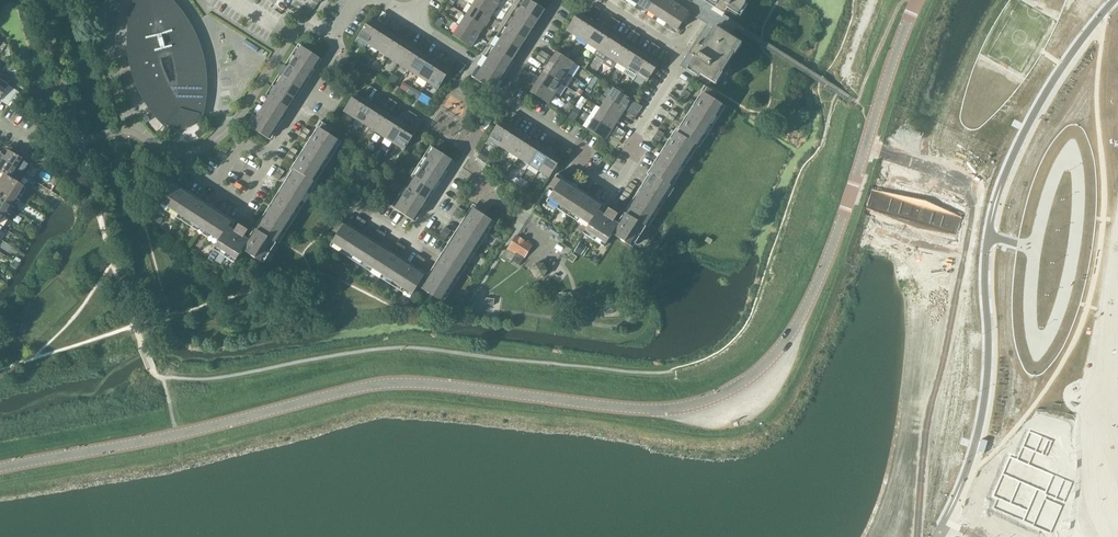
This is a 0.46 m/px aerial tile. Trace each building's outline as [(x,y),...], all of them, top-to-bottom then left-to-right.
[(163,121),(167,125),(168,123),(170,125),(171,126),(174,127),(175,128),(176,128),(178,129),(179,129),(182,129),(185,129),(186,129),(188,128),(191,127),(192,127),(195,125),(196,124),(198,122),(198,121),(199,120),(200,119),(201,118),(202,115),(202,114),(204,114),(205,109),(206,103),(207,98),(207,92),(207,88),(207,85),(207,81),(207,75),(207,72),(206,66),(205,62),(204,58),(203,52),(202,49),(200,44),(199,41),(198,37),(195,32),(193,28),(190,23),(188,19),(185,15),(181,10),(178,6),(174,2),(172,0),(137,0),(135,6),(134,11),(133,14),(132,20),(131,26),(131,28),(131,34),(130,40),(131,46),(131,52),(132,57),(133,63),(134,69),(135,71),(136,75),(138,80),(139,84),(142,89),(144,94),(146,99),(149,103),(151,106),(154,111),(157,114),(159,116),(163,121)] [(497,7),(486,0),(476,0),(473,5),(491,17),(497,7)] [(531,15),(538,20),(545,10),(530,0),(526,0),(525,1),(523,0),(522,0),(518,7),(531,15)] [(652,4),(654,0),(640,0),(637,5),(647,11),(652,4)] [(652,4),(647,11),(657,17),(666,4),(668,0),(654,0),(652,4)] [(666,4),(657,17),(667,24),(672,16),(679,6),(670,0),(668,0),(666,4)] [(715,4),(726,11),(729,6),(739,12),(747,0),(718,0),(715,4)] [(484,27),(491,17),(473,5),(466,15),(484,27)] [(591,16),(596,7),(592,5),(587,13),(591,16)] [(679,6),(672,16),(667,24),(678,30),(689,12),(679,6)] [(538,20),(531,15),(518,7),(513,14),(516,15),(514,18),(525,25),(532,30),(538,20)] [(596,7),(591,16),(595,18),(601,10),(596,7)] [(382,23),(387,14),(383,12),(378,20),(382,23)] [(578,12),(567,30),(577,37),(589,19),(578,12)] [(735,28),(738,24),(722,13),(713,27),(716,28),(704,47),(699,44),(692,55),(697,58),(690,68),(714,83),(740,42),(730,36),(735,28)] [(387,14),(382,23),(386,25),(392,17),(387,14)] [(460,25),(478,37),(484,27),(466,15),(460,25)] [(611,28),(616,20),(612,17),(607,26),(611,28)] [(532,30),(525,25),(514,18),(512,21),(510,20),(505,27),(526,40),(532,30)] [(577,37),(587,43),(599,25),(589,19),(577,37)] [(358,38),(368,44),(380,26),(369,20),(358,38)] [(616,20),(611,28),(615,31),(620,23),(616,20)] [(402,35),(407,27),(403,24),(398,33),(402,35)] [(460,25),(453,36),(471,47),(478,37),(460,25)] [(587,43),(597,50),(609,32),(599,25),(587,43)] [(380,26),(368,44),(378,51),(390,33),(380,26)] [(407,27),(402,35),(406,38),(411,30),(407,27)] [(501,38),(512,45),(519,50),(526,40),(505,27),(501,34),(503,35),(501,38)] [(631,41),(636,33),(632,30),(627,38),(631,41)] [(594,54),(604,60),(607,56),(619,38),(609,32),(597,50),(594,54)] [(388,57),(400,39),(390,33),(378,51),(388,57)] [(636,33),(631,41),(635,44),(640,35),(636,33)] [(422,48),(427,40),(423,37),(418,45),(422,48)] [(492,47),(512,60),(513,60),(519,50),(512,45),(501,38),(499,41),(497,40),(492,47)] [(629,45),(619,38),(607,56),(617,63),(629,45)] [(246,39),(243,44),(257,53),(260,48),(246,39)] [(398,63),(410,45),(400,39),(388,57),(398,63)] [(427,40),(422,48),(426,51),(431,42),(427,40)] [(651,54),(656,45),(652,43),(647,51),(651,54)] [(408,70),(420,52),(410,45),(398,63),(408,70)] [(617,63),(627,69),(638,51),(629,45),(617,63)] [(656,45),(651,54),(655,56),(660,48),(656,45)] [(296,57),(306,64),(314,68),(320,58),(302,46),(300,50),(297,48),(293,55),(296,57)] [(488,54),(490,55),(488,58),(506,70),(513,60),(512,60),(492,47),(488,54)] [(442,61),(447,53),(443,50),(438,58),(442,61)] [(538,54),(547,60),(549,56),(541,50),(538,54)] [(638,51),(627,69),(624,74),(634,80),(637,75),(648,57),(638,51)] [(420,52),(408,70),(418,76),(430,58),(420,52)] [(568,73),(575,63),(557,52),(550,62),(568,73)] [(447,53),(442,61),(446,63),(451,55),(447,53)] [(547,60),(538,54),(536,58),(544,64),(547,60)] [(314,68),(306,64),(296,57),(293,55),(289,62),(291,64),(289,67),(307,78),(314,68)] [(637,75),(647,82),(659,64),(648,57),(637,75)] [(428,82),(440,65),(430,58),(418,76),(428,82)] [(484,60),(480,67),(500,80),(506,70),(488,58),(486,61),(484,60)] [(466,66),(459,61),(454,69),(461,73),(466,66)] [(544,72),(562,83),(568,73),(550,62),(544,72)] [(428,82),(439,89),(450,71),(440,65),(428,82)] [(289,67),(287,70),(285,68),(280,75),(301,88),(307,78),(289,67)] [(500,80),(480,67),(475,74),(477,75),(475,79),(493,90),(500,80)] [(526,74),(534,80),(537,76),(528,70),(526,74)] [(601,80),(602,71),(593,70),(593,79),(601,80)] [(538,82),(556,93),(562,83),(544,72),(538,82)] [(534,80),(526,74),(523,79),(531,84),(534,80)] [(294,98),(301,89),(301,88),(280,75),(276,82),(278,84),(276,87),(294,98)] [(405,76),(402,81),(410,86),(413,80),(405,76)] [(538,82),(531,92),(549,104),(556,93),(538,82)] [(368,96),(374,88),(369,85),(364,94),(368,96)] [(653,174),(640,194),(618,228),(596,215),(602,207),(561,181),(564,177),(558,173),(550,186),(555,190),(549,198),(590,224),(586,230),(607,243),(613,234),(630,245),(643,225),(645,226),(671,185),(669,184),(695,144),(696,145),(723,105),(714,99),(717,94),(704,86),(701,91),(704,94),(679,133),(677,132),(671,143),(651,173),(653,174)] [(276,87),(275,90),(272,88),(267,95),(281,103),(288,108),(294,98),(276,87)] [(374,88),(368,96),(372,99),(378,91),(374,88)] [(614,88),(607,98),(625,110),(632,99),(614,88)] [(17,91),(10,102),(11,103),(13,105),(21,93),(19,92),(17,91)] [(356,93),(344,111),(354,118),(366,100),(356,93)] [(288,108),(281,103),(267,95),(263,102),(266,104),(264,107),(282,118),(288,108)] [(582,96),(576,107),(581,110),(587,100),(582,96)] [(388,109),(394,101),(389,98),(384,106),(388,109)] [(601,108),(619,120),(625,110),(607,98),(601,108)] [(354,118),(364,124),(376,106),(366,100),(354,118)] [(394,101),(388,109),(392,112),(398,103),(394,101)] [(364,124),(374,131),(386,113),(376,106),(364,124)] [(255,115),(257,117),(275,128),(282,118),(264,107),(262,110),(259,108),(255,115)] [(581,110),(576,107),(570,116),(575,120),(581,110)] [(594,118),(612,130),(619,120),(601,108),(594,118)] [(629,112),(636,117),(639,113),(631,108),(629,112)] [(408,122),(413,113),(409,111),(404,119),(408,122)] [(636,117),(629,112),(626,116),(633,121),(636,117)] [(374,131),(384,137),(396,119),(386,113),(374,131)] [(413,113),(408,122),(412,124),(418,116),(413,113)] [(513,124),(519,116),(514,113),(509,121),(513,124)] [(250,122),(253,124),(251,127),(269,138),(275,128),(257,117),(255,115),(250,122)] [(519,116),(513,124),(517,127),(523,118),(519,116)] [(594,118),(588,129),(606,140),(612,130),(594,118)] [(384,137),(394,143),(406,125),(396,119),(384,137)] [(232,223),(182,190),(172,184),(174,180),(169,177),(160,189),(166,193),(160,202),(220,240),(217,246),(238,260),(243,250),(260,261),(273,241),(276,242),(278,239),(318,176),(316,175),(339,140),(330,134),(333,129),(321,121),(317,127),(320,129),(295,169),(296,170),(259,228),(249,244),(227,231),(232,223)] [(497,150),(499,146),(511,128),(500,121),(486,143),(497,150)] [(406,125),(394,143),(405,150),(416,132),(406,125)] [(533,137),(538,128),(534,126),(529,134),(533,137)] [(511,128),(499,146),(509,152),(521,134),(511,128)] [(538,128),(533,137),(537,139),(543,131),(538,128)] [(616,132),(623,137),(626,133),(619,128),(616,132)] [(656,134),(662,138),(665,134),(659,130),(656,134)] [(623,137),(616,132),(613,136),(621,141),(623,137)] [(519,158),(531,140),(521,134),(509,152),(519,158)] [(662,138),(656,134),(654,138),(660,142),(662,138)] [(553,149),(558,141),(554,138),(549,147),(553,149)] [(531,140),(519,158),(529,165),(541,147),(531,140)] [(558,141),(553,149),(557,152),(563,144),(558,141)] [(289,151),(295,155),(298,151),(292,147),(289,151)] [(539,171),(551,153),(541,147),(529,165),(539,171)] [(425,157),(438,165),(446,170),(452,160),(434,148),(432,152),(430,150),(425,157)] [(24,174),(30,164),(8,150),(5,156),(1,154),(1,152),(0,152),(0,159),(24,174)] [(551,153),(539,171),(550,178),(561,160),(551,153)] [(446,170),(438,165),(425,157),(421,164),(423,166),(421,169),(439,180),(446,170)] [(2,174),(3,174),(18,184),(24,174),(0,159),(0,173),(2,174)] [(279,167),(276,172),(282,175),(285,171),(279,167)] [(421,169),(419,172),(417,170),(412,177),(433,190),(439,180),(421,169)] [(282,175),(276,172),(274,176),(278,179),(280,180),(282,175)] [(574,183),(579,175),(574,173),(570,180),(574,183)] [(30,191),(18,184),(3,174),(2,174),(0,178),(0,186),(20,198),(24,192),(28,195),(30,191)] [(579,175),(574,183),(578,186),(583,178),(579,175)] [(185,186),(189,179),(185,176),(180,183),(185,186)] [(408,184),(410,186),(408,188),(426,200),(433,190),(412,177),(408,184)] [(189,179),(185,186),(189,189),(193,181),(189,179)] [(627,186),(633,190),(636,186),(630,182),(627,186)] [(18,210),(20,207),(16,205),(20,198),(0,186),(0,199),(18,210)] [(594,196),(599,188),(594,186),(590,193),(594,196)] [(399,197),(413,205),(420,210),(426,200),(408,188),(407,191),(404,190),(399,197)] [(599,188),(594,196),(598,198),(603,191),(599,188)] [(204,199),(209,192),(205,189),(200,196),(204,199)] [(209,192),(204,199),(209,202),(213,194),(209,192)] [(628,198),(622,195),(619,199),(625,203),(628,198)] [(395,204),(398,205),(395,209),(413,220),(420,210),(413,205),(399,197),(395,204)] [(16,214),(18,210),(0,199),(0,212),(8,217),(12,211),(16,214)] [(224,212),(229,204),(225,202),(220,209),(224,212)] [(229,204),(224,212),(229,214),(233,207),(229,204)] [(42,218),(45,211),(38,208),(35,214),(42,218)] [(492,220),(488,217),(474,208),(429,279),(345,225),(347,221),(341,217),(333,230),(338,233),(333,242),(413,294),(418,286),(440,301),(492,220)] [(160,216),(156,221),(161,224),(164,219),(160,216)] [(358,225),(362,219),(358,216),(354,222),(358,225)] [(362,219),(358,225),(363,228),(366,222),(362,219)] [(553,228),(550,232),(558,236),(560,232),(553,228)] [(378,238),(382,232),(378,229),(374,235),(378,238)] [(382,232),(378,238),(382,240),(386,234),(382,232)] [(510,251),(506,257),(520,265),(532,246),(516,236),(507,249),(510,251)] [(398,250),(402,244),(398,242),(394,248),(398,250)] [(581,243),(576,251),(582,255),(587,247),(581,243)] [(402,244),(398,250),(402,253),(406,247),(402,244)] [(418,263),(422,257),(418,254),(414,260),(418,263)] [(569,259),(568,260),(569,260),(573,263),(577,257),(573,254),(570,257),(569,259)] [(596,256),(593,261),(598,264),(601,260),(596,256)] [(422,257),(418,263),(422,266),(426,260),(422,257)] [(532,270),(536,277),(543,277),(547,270),(543,264),(536,264),(532,270)] [(572,292),(559,294),(560,303),(560,304),(573,302),(572,292)] [(1029,431),(1022,447),(1042,456),(1049,440),(1029,431)] [(1010,456),(992,497),(1028,512),(1036,494),(1039,496),(1040,491),(1046,494),(1054,475),(1010,456)]
